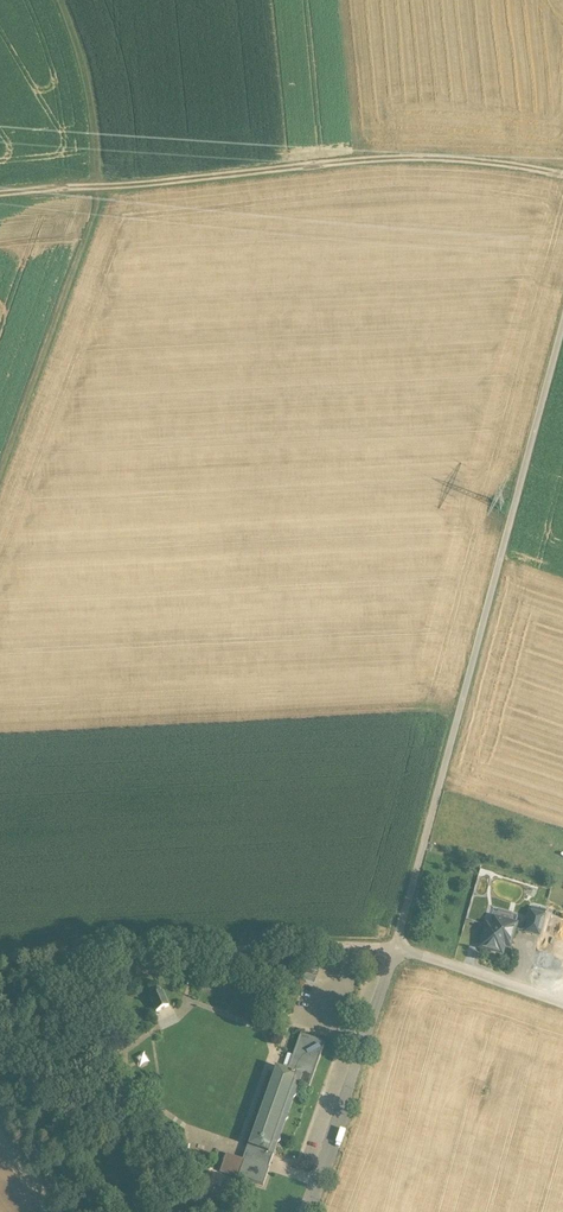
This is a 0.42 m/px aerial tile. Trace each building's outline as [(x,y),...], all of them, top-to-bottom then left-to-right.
[(543,918),(531,914),(525,934),(538,938),(543,918)] [(514,926),(494,920),(492,928),(487,927),(480,949),(501,955),(503,947),(508,949),(514,926)] [(319,966),(307,961),(300,980),(312,984),(319,966)] [(160,994),(159,991),(155,990),(150,992),(149,996),(150,999),(149,999),(155,1013),(168,1007),(162,994),(160,994)] [(276,1069),(248,1147),(250,1148),(245,1162),(243,1161),(238,1177),(262,1186),(268,1170),(267,1169),(297,1084),(308,1088),(324,1044),(299,1035),(286,1073),(276,1069)] [(237,1179),(238,1177),(243,1161),(226,1155),(220,1173),(237,1179)]
